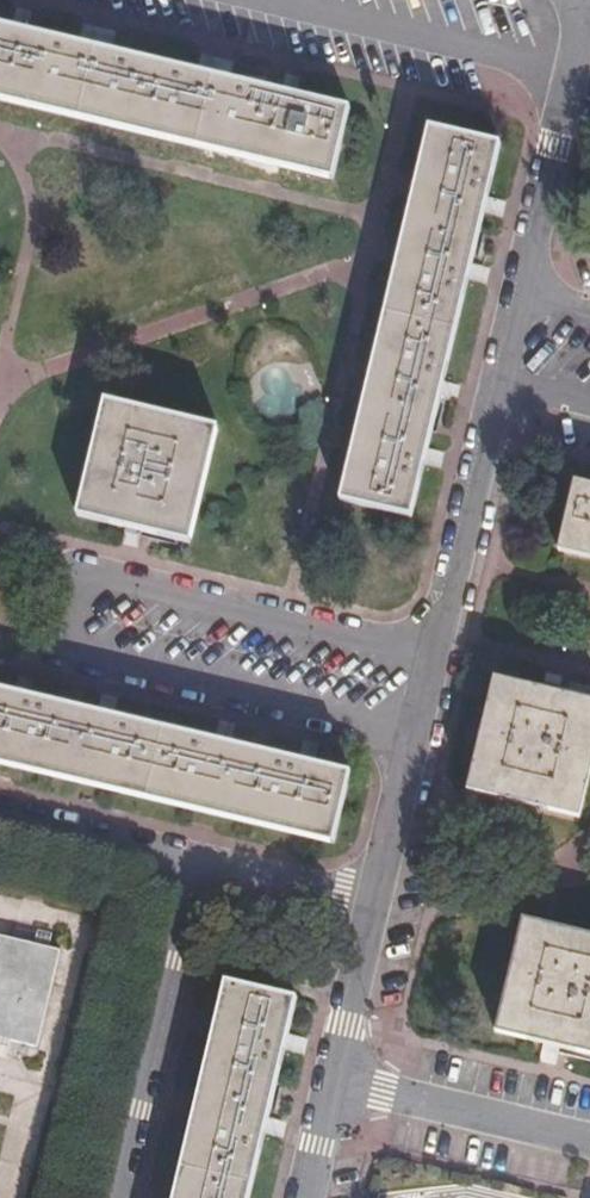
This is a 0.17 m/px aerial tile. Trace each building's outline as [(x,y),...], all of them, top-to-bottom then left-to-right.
[(330,184),(346,114),(0,34),(0,107),(330,184)] [(427,132),(341,502),(406,517),(493,147),(427,132)] [(71,518),(182,544),(208,430),(97,405),(71,518)] [(557,552),(589,560),(589,489),(573,485),(557,552)] [(577,818),(589,764),(589,703),(495,680),(468,792),(577,818)] [(0,695),(0,766),(329,843),(345,776),(0,695)] [(589,1054),(589,935),(522,919),(495,1032),(589,1054)] [(34,1052),(58,957),(0,942),(0,1044),(34,1052)] [(172,1197),(246,1197),(292,1000),(221,984),(172,1197)]
